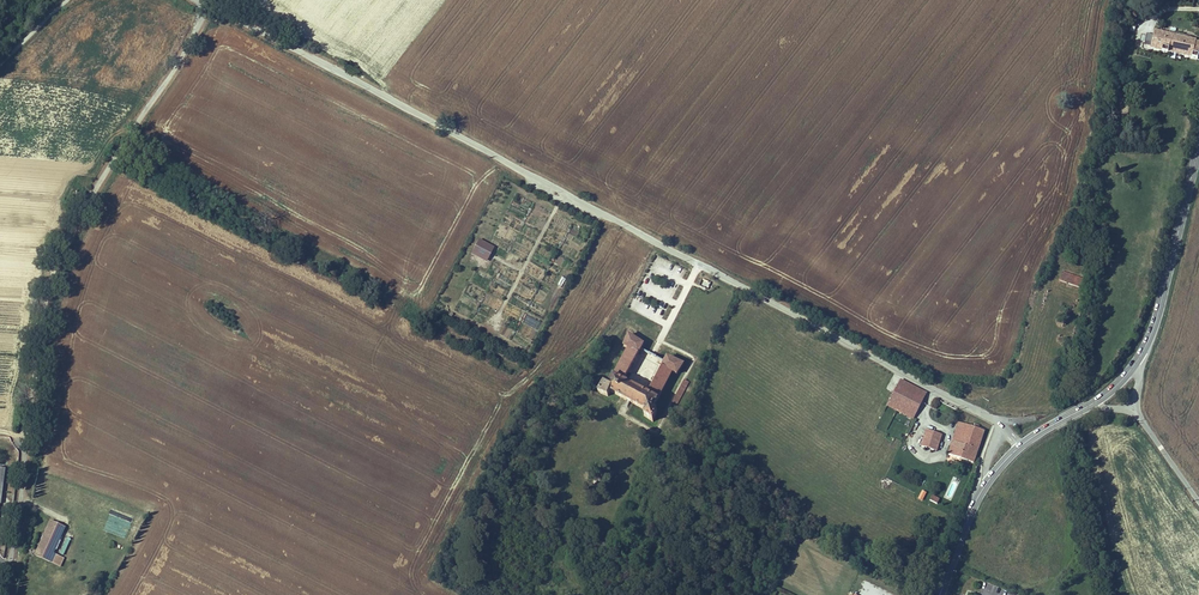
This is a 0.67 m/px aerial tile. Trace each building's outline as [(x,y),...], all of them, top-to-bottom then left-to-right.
[(1163,31),(1162,33),(1197,41),(1198,39),(1192,37),(1163,31)] [(1155,32),(1151,49),(1163,52),(1169,53),(1172,53),(1187,56),(1198,59),(1198,55),(1198,41),(1197,41),(1162,33),(1155,32)] [(69,204),(77,208),(84,195),(76,191),(69,204)] [(471,254),(486,262),(493,248),(478,240),(471,254)] [(1062,273),(1060,283),(1082,287),(1084,277),(1062,273)] [(508,338),(512,330),(506,327),(502,335),(508,338)] [(653,422),(657,411),(652,409),(672,372),(677,374),(684,364),(667,356),(665,361),(664,362),(649,390),(648,392),(647,393),(646,393),(639,389),(640,389),(632,385),(625,382),(625,381),(625,380),(625,378),(640,350),(641,349),(644,344),(628,334),(624,346),(628,348),(609,385),(604,382),(598,392),(608,396),(611,391),(647,410),(644,415),(653,422)] [(693,372),(684,368),(682,372),(691,377),(693,372)] [(689,382),(684,380),(675,398),(679,400),(689,382)] [(897,387),(923,400),(927,394),(901,380),(897,387)] [(917,413),(923,400),(897,387),(891,399),(917,413)] [(887,406),(914,419),(917,413),(891,399),(887,406)] [(949,455),(974,463),(984,431),(979,429),(980,426),(976,425),(975,428),(959,422),(949,455)] [(922,447),(936,451),(942,434),(927,430),(922,447)] [(551,450),(555,442),(551,440),(547,448),(551,450)] [(519,466),(531,471),(534,464),(522,459),(519,466)] [(525,477),(521,475),(511,499),(516,501),(525,477)] [(932,494),(929,500),(937,504),(940,497),(932,494)] [(61,534),(64,527),(50,521),(47,528),(61,534)] [(52,555),(61,534),(47,528),(38,549),(52,555)] [(623,550),(625,552),(626,550),(631,552),(634,547),(629,544),(628,546),(626,544),(623,550)] [(35,555),(48,562),(52,555),(38,549),(35,555)]
